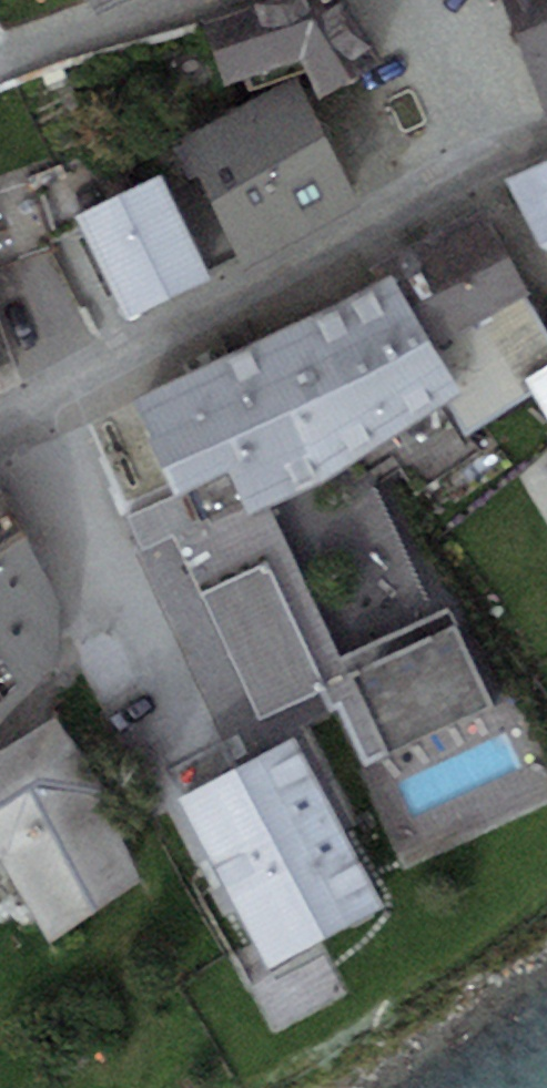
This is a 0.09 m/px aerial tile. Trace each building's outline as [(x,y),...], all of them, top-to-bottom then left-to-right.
[(97,12),(122,0),(90,0),(97,12)] [(253,5),(274,66),(302,58),(318,95),(381,57),(344,0),(267,0),(253,5)] [(546,115),(546,0),(502,0),(546,115)] [(226,83),(274,66),(253,5),(205,22),(226,83)] [(295,79),(181,139),(247,264),(361,204),(295,79)] [(506,179),(541,247),(546,250),(546,161),(506,179)] [(126,317),(209,276),(159,174),(76,215),(126,317)] [(391,271),(434,346),(528,292),(482,206),(386,262),(391,271)] [(391,271),(313,314),(377,444),(449,402),(461,394),(434,346),(391,271)] [(528,292),(434,346),(461,394),(449,402),(466,434),(532,394),(526,383),(546,370),(546,327),(528,292)] [(313,314),(227,354),(288,492),(319,479),(377,444),(313,314)] [(265,501),(288,492),(227,354),(133,398),(174,496),(228,471),(246,510),(265,501)] [(526,383),(532,394),(546,418),(546,370),(526,383)] [(127,517),(142,550),(174,536),(260,720),(349,679),(265,501),(246,510),(228,471),(174,496),(127,517)] [(28,537),(0,484),(0,555),(28,537)] [(28,537),(0,555),(0,723),(64,654),(61,598),(33,547),(28,537)] [(351,629),(409,626),(405,551),(347,554),(351,629)] [(456,626),(349,675),(385,752),(492,703),(456,626)] [(0,750),(0,866),(47,941),(142,883),(103,792),(54,714),(0,750)] [(293,734),(175,798),(268,967),(385,903),(293,734)]
